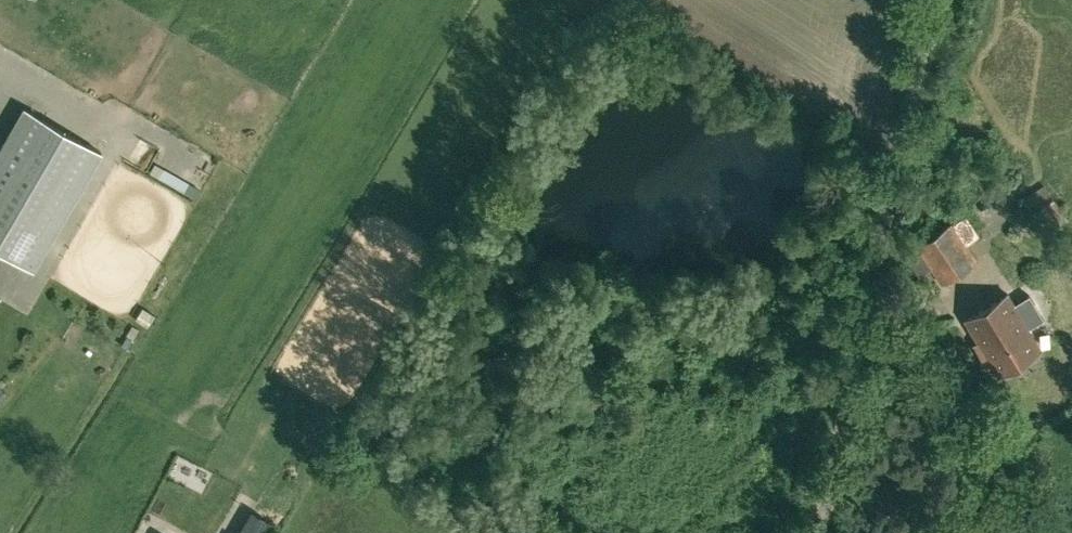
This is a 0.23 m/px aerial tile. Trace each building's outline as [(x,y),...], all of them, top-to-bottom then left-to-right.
[(34,268),(102,151),(25,107),(0,149),(0,249),(34,268)] [(1056,201),(1033,215),(1047,234),(1069,220),(1056,201)] [(951,222),(916,245),(933,271),(942,286),(978,262),(966,244),(953,224),(951,222)] [(1008,294),(966,319),(979,341),(975,343),(986,361),(989,359),(998,374),(1040,348),(1028,329),(1044,319),(1030,294),(1014,304),(1008,294)] [(143,307),(135,318),(147,326),(154,314),(143,307)] [(126,335),(121,344),(127,347),(132,338),(127,335),(126,335)] [(249,525),(245,522),(239,532),(266,532),(271,524),(255,514),(249,525)]
